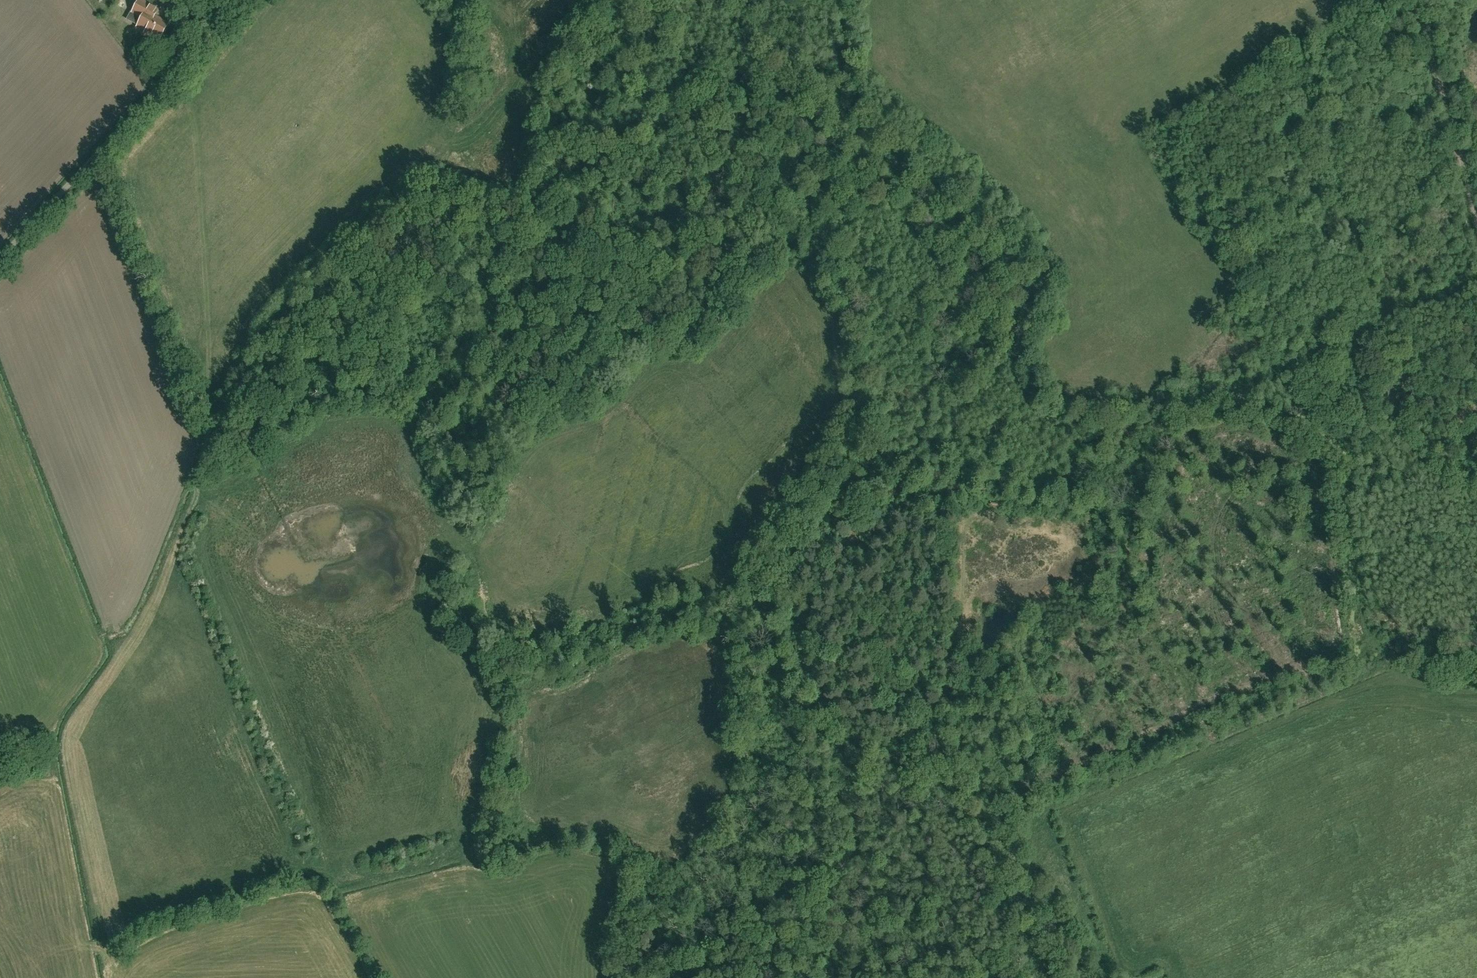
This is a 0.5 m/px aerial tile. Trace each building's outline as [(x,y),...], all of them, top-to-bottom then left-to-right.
[(151,35),(159,39),(162,34),(165,29),(168,24),(154,16),(157,10),(140,0),(139,0),(132,12),(142,18),(138,25),(137,27),(145,32),(151,35)]
